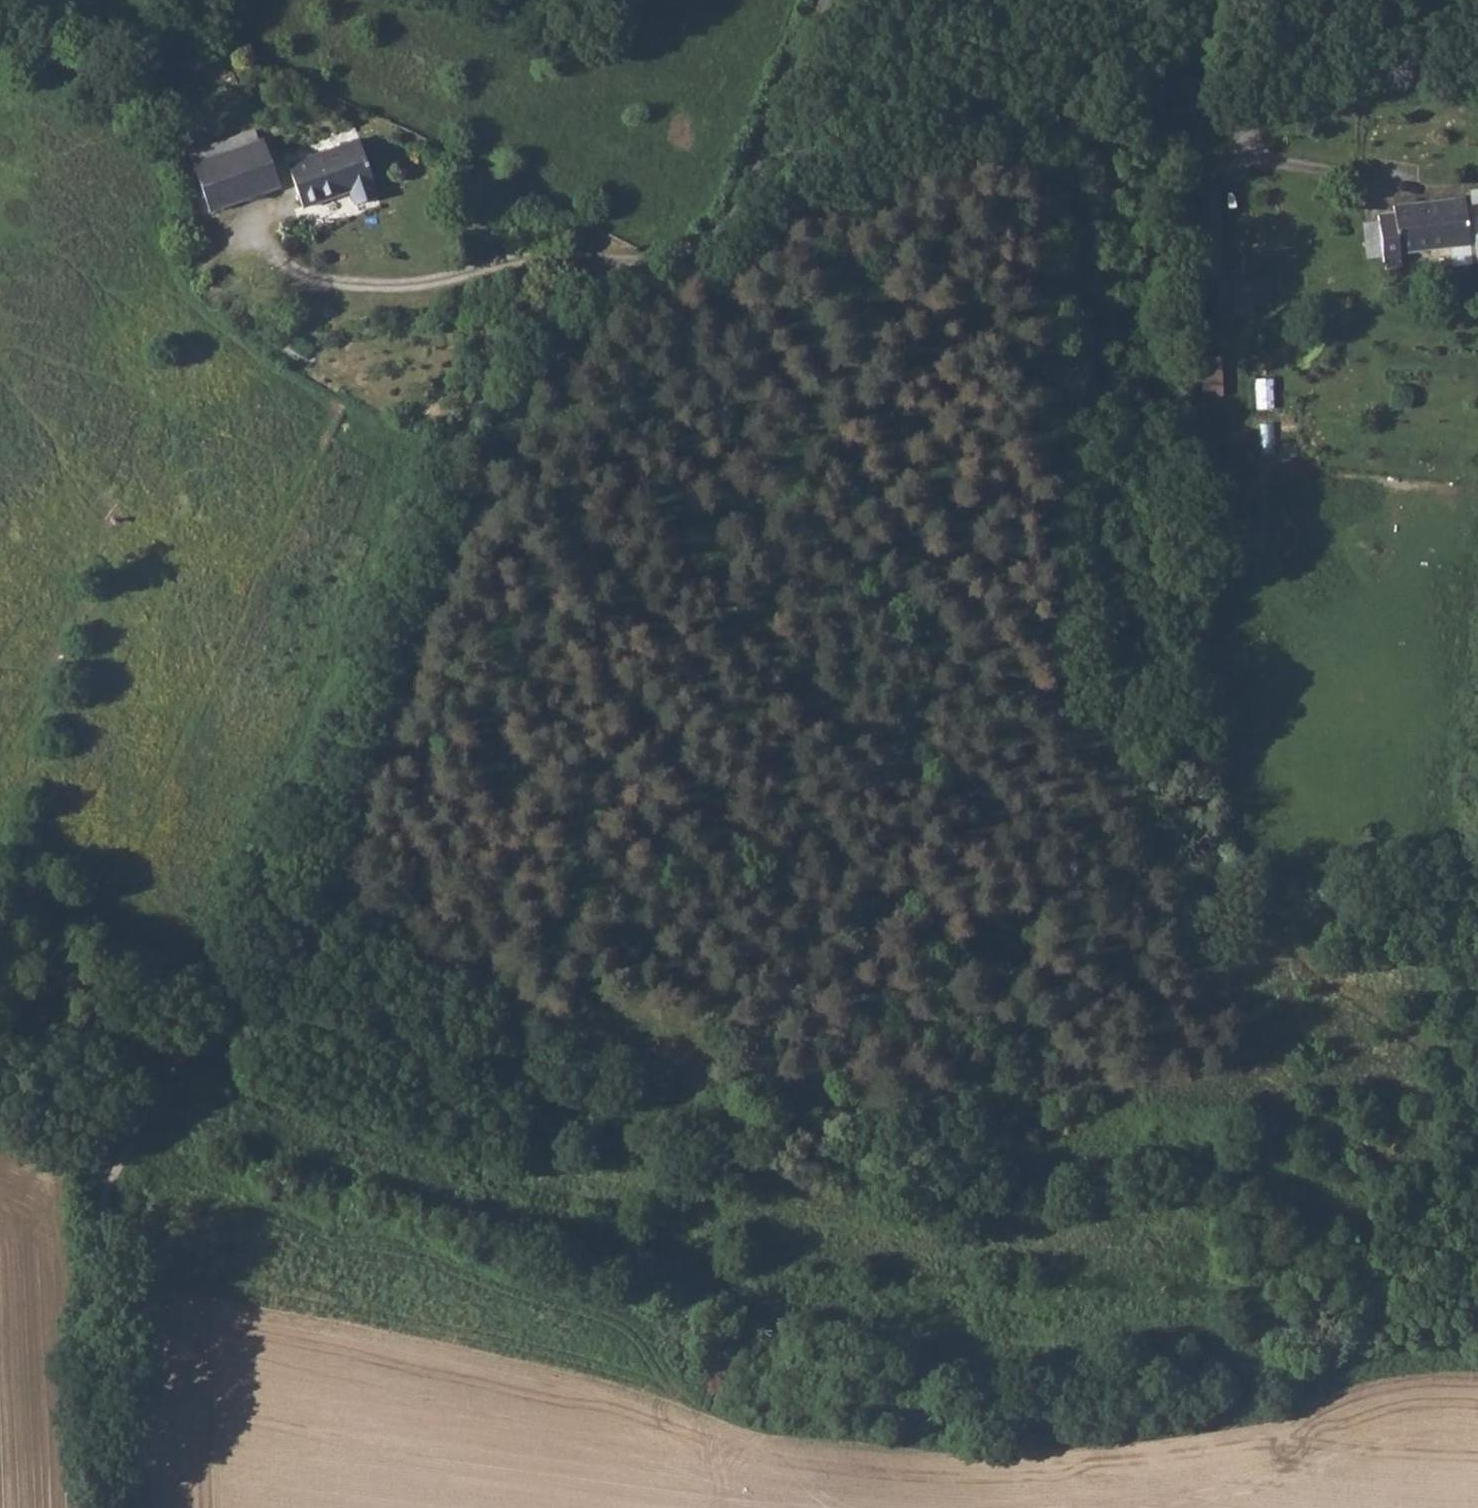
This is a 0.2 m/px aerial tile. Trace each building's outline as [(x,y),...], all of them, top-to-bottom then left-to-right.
[(278,183),(269,137),(198,152),(207,197),(278,183)] [(375,212),(366,155),(292,168),(299,209),(345,201),(347,217),(375,212)] [(1354,220),(1355,225),(1360,258),(1361,266),(1382,264),(1381,253),(1454,245),(1446,200),(1375,210),(1377,218),(1354,220)] [(1203,397),(1227,397),(1228,358),(1203,358),(1203,397)]
